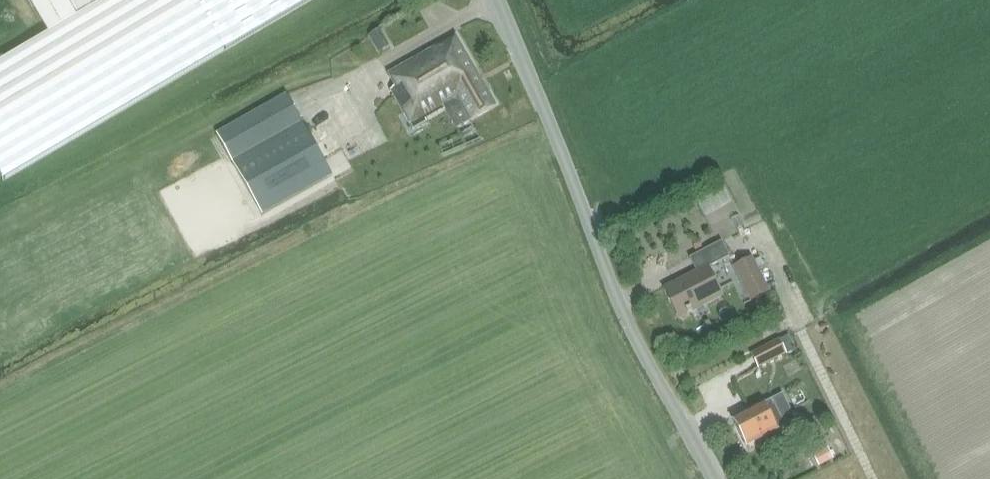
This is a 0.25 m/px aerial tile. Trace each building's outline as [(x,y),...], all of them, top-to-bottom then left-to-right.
[(314,0),(30,0),(50,34),(0,63),(0,175),(4,182),(314,0)] [(457,36),(388,74),(395,87),(390,91),(393,96),(398,105),(410,127),(444,108),(456,130),(469,122),(469,123),(498,107),(457,36)] [(216,133),(217,135),(172,158),(215,240),(263,215),(333,176),(287,94),(216,133)] [(697,274),(665,290),(679,318),(721,296),(708,268),(730,257),(722,241),(689,258),(697,274)] [(751,259),(733,268),(750,301),(768,292),(751,259)] [(780,342),(751,356),(758,370),(787,355),(780,342)] [(781,395),(732,422),(746,448),(795,421),(781,395)]
